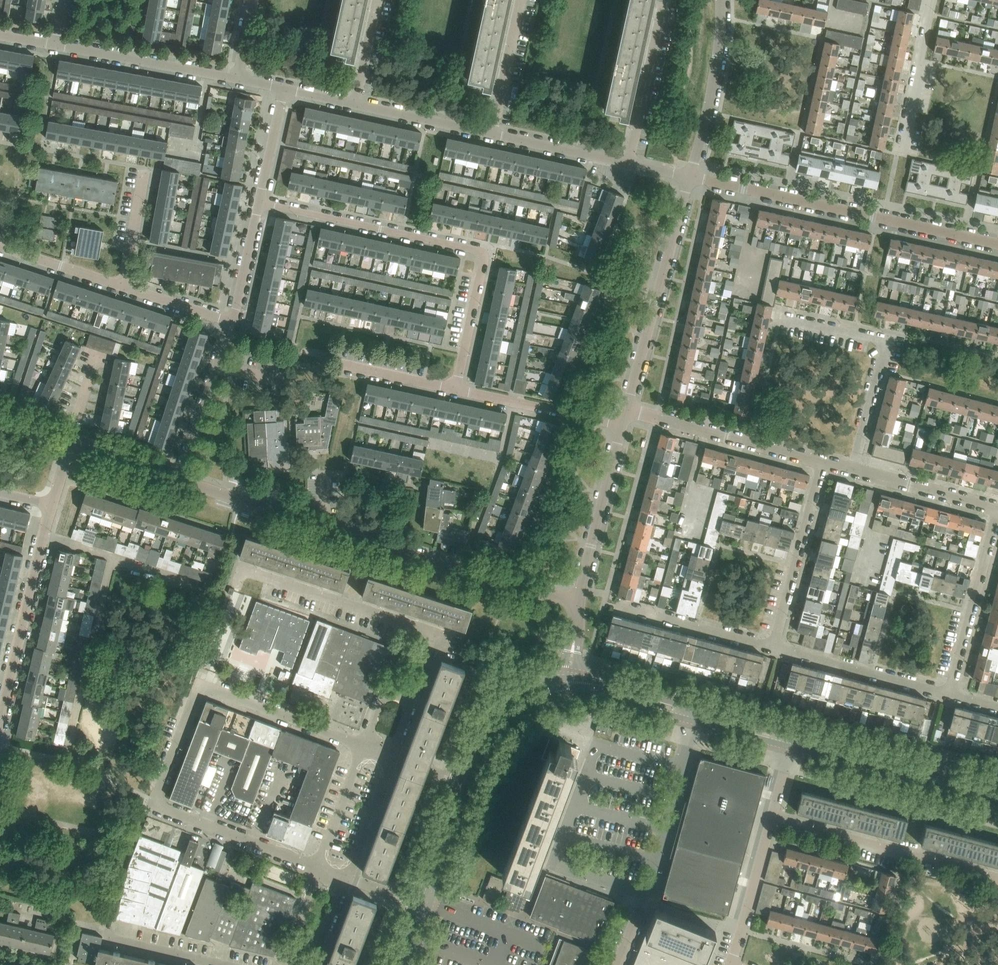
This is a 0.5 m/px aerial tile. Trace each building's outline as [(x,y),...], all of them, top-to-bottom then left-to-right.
[(46,0),(29,0),(27,7),(44,10),(46,0)] [(331,50),(346,54),(345,59),(345,58),(345,59),(354,61),(354,60),(353,60),(355,55),(352,55),(364,0),(342,0),(331,50)] [(507,0),(485,0),(468,80),(483,83),(482,88),(482,89),(491,91),(491,90),(490,90),(491,85),(489,85),(507,0)] [(606,104),(605,110),(620,113),(619,118),(628,120),(627,120),(628,115),(626,114),(651,0),(629,0),(606,104)] [(767,14),(770,0),(759,0),(756,12),(756,13),(757,12),(767,14)] [(771,0),(770,0),(767,14),(779,17),(782,2),(771,0)] [(836,8),(842,10),(844,0),(838,0),(836,8)] [(850,0),(844,0),(842,10),(848,11),(850,0)] [(854,0),(850,0),(848,11),(854,12),(857,1),(854,0)] [(863,2),(857,1),(854,12),(860,14),(863,2)] [(907,8),(919,10),(920,4),(909,1),(907,8)] [(779,17),(790,19),(793,5),(782,2),(779,17)] [(866,15),(869,3),(863,2),(860,14),(866,15)] [(227,19),(229,7),(212,4),(210,16),(227,19)] [(149,5),(147,16),(164,20),(166,8),(149,5)] [(804,7),(793,5),(790,19),(801,21),(804,7)] [(948,17),(950,10),(950,8),(943,6),(941,15),(948,17)] [(42,22),(44,10),(27,7),(25,19),(42,22)] [(801,21),(813,24),(816,10),(804,7),(801,21)] [(824,27),(827,11),(827,12),(816,10),(813,24),(823,26),(823,27),(824,27)] [(899,10),(897,21),(911,24),(913,14),(914,14),(914,13),(898,10),(899,10)] [(164,20),(147,16),(145,28),(161,31),(164,20)] [(224,30),(227,19),(210,16),(208,27),(224,30)] [(908,36),(911,24),(897,21),(894,33),(908,36)] [(222,43),(224,30),(208,27),(206,40),(222,43)] [(175,40),(174,46),(179,47),(181,35),(176,34),(161,31),(145,28),(143,40),(159,43),(160,40),(164,40),(164,41),(169,42),(169,39),(175,40)] [(830,42),(833,30),(827,29),(824,41),(830,42)] [(839,32),(833,30),(830,42),(836,43),(839,32)] [(935,45),(934,51),(934,52),(934,51),(945,53),(948,39),(950,32),(939,30),(938,36),(937,36),(935,45)] [(842,45),(844,33),(839,32),(836,43),(839,44),(842,45)] [(850,34),(844,33),(842,45),(848,46),(850,34)] [(894,33),(892,44),(906,47),(908,36),(894,33)] [(854,48),(856,36),(850,34),(848,46),(854,48)] [(863,37),(856,36),(854,48),(860,49),(863,37)] [(945,53),(956,56),(960,41),(948,39),(945,53)] [(222,43),(206,40),(203,51),(220,54),(222,43)] [(837,55),(839,45),(839,44),(836,43),(830,42),(824,41),(825,42),(822,52),(837,55)] [(960,41),(956,56),(968,58),(971,44),(960,41)] [(903,58),(906,47),(892,44),(889,55),(903,58)] [(968,58),(979,61),(982,46),(971,44),(968,58)] [(982,46),(979,61),(990,63),(994,49),(982,46)] [(0,49),(0,66),(8,68),(11,51),(0,49)] [(23,53),(11,51),(8,68),(20,70),(23,53)] [(822,52),(820,64),(834,67),(837,55),(822,52)] [(20,70),(31,72),(32,72),(35,55),(23,53),(20,70)] [(889,55),(887,66),(901,70),(903,58),(889,55)] [(57,77),(68,79),(71,62),(60,60),(57,77)] [(83,64),(71,62),(68,79),(80,81),(83,64)] [(95,66),(83,64),(80,81),(92,83),(95,66)] [(832,78),(834,67),(820,64),(818,75),(832,78)] [(107,69),(95,66),(92,83),(104,85),(107,69)] [(898,81),(901,70),(887,66),(884,78),(898,81)] [(119,71),(107,69),(104,85),(116,87),(119,71)] [(131,73),(119,71),(116,87),(128,90),(131,73)] [(143,75),(131,73),(128,90),(140,92),(143,75)] [(155,77),(143,75),(140,92),(152,94),(155,77)] [(818,75),(815,86),(829,89),(832,78),(818,75)] [(167,79),(155,77),(152,94),(164,96),(167,79)] [(884,78),(882,89),(896,92),(898,81),(884,78)] [(179,82),(167,79),(164,96),(175,98),(179,82)] [(190,84),(179,82),(175,98),(187,100),(190,84)] [(202,86),(190,84),(187,100),(199,103),(202,86)] [(827,101),(829,89),(815,86),(813,98),(827,101)] [(893,103),(896,92),(882,89),(879,100),(893,103)] [(235,104),(234,107),(252,110),(253,106),(254,106),(256,105),(256,102),(255,100),(254,100),(254,99),(248,98),(249,94),(237,91),(236,96),(235,104)] [(813,98),(811,104),(810,109),(824,112),(826,104),(827,101),(813,98)] [(879,100),(878,104),(877,112),(891,115),(893,104),(893,103),(879,100)] [(234,107),(232,117),(250,120),(252,110),(234,107)] [(301,127),(301,129),(312,132),(314,126),(317,110),(305,107),(304,113),(303,120),(301,127)] [(824,112),(810,109),(808,120),(822,123),(824,112)] [(329,112),(317,110),(314,126),(325,128),(329,112)] [(291,117),(303,120),(304,113),(292,111),(291,117)] [(9,131),(12,114),(0,112),(0,129),(9,131)] [(325,128),(337,131),(340,115),(329,112),(325,128)] [(891,115),(877,112),(874,123),(888,126),(891,115)] [(24,116),(23,116),(12,114),(9,131),(21,133),(24,116)] [(352,117),(340,115),(337,131),(349,133),(352,117)] [(248,130),(250,120),(232,117),(230,127),(248,130)] [(291,117),(289,124),(301,127),(303,120),(291,117)] [(349,133),(360,136),(364,120),(352,117),(349,133)] [(375,123),(364,120),(360,136),(372,138),(375,123)] [(727,152),(742,155),(749,123),(734,120),(731,132),(740,134),(738,143),(729,141),(727,152)] [(804,131),(820,135),(820,134),(819,134),(822,123),(808,120),(805,131),(804,131)] [(46,138),(58,140),(61,123),(49,121),(46,138)] [(169,135),(175,136),(177,123),(171,122),(170,127),(169,135)] [(58,140),(69,142),(72,125),(61,123),(58,140)] [(183,124),(177,123),(175,136),(181,137),(183,124)] [(372,138),(383,141),(387,125),(375,123),(372,138)] [(750,123),(742,155),(758,159),(760,146),(752,145),(754,135),(762,137),(765,126),(750,123)] [(888,126),(874,123),(872,134),(886,137),(888,126)] [(181,137),(187,138),(189,125),(183,124),(181,137)] [(300,133),(301,127),(289,124),(288,131),(300,133)] [(69,142),(81,144),(84,127),(72,125),(69,142)] [(195,126),(189,125),(187,138),(193,139),(195,126)] [(399,128),(387,125),(383,141),(395,143),(399,128)] [(760,146),(758,159),(773,162),(780,130),(765,126),(762,137),(771,139),(769,148),(760,146)] [(81,144),(93,146),(96,129),(84,127),(81,144)] [(230,127),(229,137),(246,140),(248,130),(230,127)] [(395,143),(407,146),(410,130),(399,128),(395,143)] [(93,146),(105,148),(108,132),(96,129),(93,146)] [(422,133),(410,130),(407,146),(418,148),(422,133)] [(788,165),(790,155),(782,153),(784,144),(793,146),(795,133),(780,130),(773,162),(788,165)] [(288,131),(287,137),(298,140),(300,133),(288,131)] [(105,148),(117,150),(120,134),(108,132),(105,148)] [(298,141),(305,143),(307,135),(300,133),(298,140),(298,141)] [(117,150),(129,153),(132,136),(120,134),(117,150)] [(847,134),(845,140),(856,143),(858,136),(854,135),(847,134)] [(886,137),(872,134),(870,145),(869,145),(884,149),(884,148),(886,137)] [(129,153),(141,155),(144,138),(132,136),(129,153)] [(246,140),(229,137),(224,136),(222,146),(227,147),(245,150),(246,140)] [(297,147),(298,141),(298,140),(287,137),(285,144),(297,147)] [(988,148),(997,150),(997,138),(990,137),(988,148)] [(141,155),(153,157),(156,140),(144,138),(141,155)] [(459,141),(447,138),(443,159),(455,161),(459,141)] [(165,159),(165,156),(168,142),(156,140),(153,157),(165,159)] [(455,161),(454,163),(466,165),(470,143),(459,141),(455,161)] [(466,165),(465,166),(477,168),(479,161),(482,146),(470,143),(466,165)] [(930,143),(929,146),(928,151),(938,153),(942,154),(943,146),(930,143)] [(479,161),(490,164),(494,148),(482,146),(479,161)] [(243,160),(245,150),(227,147),(225,157),(243,160)] [(284,148),(283,154),(295,157),(295,156),(296,150),(284,148)] [(490,164),(502,167),(505,151),(494,148),(490,164)] [(988,148),(985,159),(997,162),(997,150),(988,148)] [(803,174),(808,175),(813,152),(801,149),(796,170),(797,170),(803,172),(803,174)] [(296,150),(295,156),(306,158),(308,153),(296,150)] [(505,151),(502,167),(513,169),(517,153),(505,151)] [(813,174),(819,175),(824,154),(813,152),(808,175),(812,176),(813,174)] [(306,158),(318,161),(319,156),(308,153),(306,158)] [(513,169),(525,172),(529,156),(517,153),(513,169)] [(283,154),(281,161),(293,164),(295,157),(283,154)] [(830,180),(834,161),(835,157),(824,154),(819,175),(826,177),(825,179),(830,180)] [(171,157),(165,156),(165,159),(163,169),(169,170),(171,157)] [(319,156),(318,161),(330,164),(331,158),(319,156)] [(378,164),(380,159),(368,156),(367,162),(378,164)] [(525,172),(537,174),(540,159),(529,156),(525,172)] [(169,170),(175,171),(177,158),(171,157),(169,170)] [(241,170),(243,160),(225,157),(223,167),(241,170)] [(183,160),(177,158),(175,171),(180,172),(181,172),(183,160)] [(330,164),(341,166),(343,161),(331,158),(330,164)] [(390,167),(391,161),(380,159),(378,164),(390,167)] [(552,161),(540,159),(537,174),(548,177),(552,161)] [(852,184),(857,162),(846,159),(845,164),(841,180),(848,182),(847,183),(852,184)] [(916,182),(907,180),(905,191),(920,194),(927,162),(912,159),(909,171),(918,173),(916,182)] [(982,170),(997,174),(997,173),(997,170),(997,162),(985,159),(983,170),(982,170)] [(189,161),(183,160),(181,172),(187,173),(189,161)] [(195,162),(189,161),(187,173),(193,174),(195,162)] [(281,161),(280,168),(292,170),(293,164),(281,161)] [(343,161),(341,166),(353,169),(354,163),(343,161)] [(402,169),(403,164),(391,161),(390,167),(402,169)] [(548,177),(560,179),(563,164),(552,161),(548,177)] [(835,179),(841,180),(845,164),(834,161),(830,180),(834,181),(835,179)] [(202,163),(195,162),(193,174),(196,175),(199,176),(202,163)] [(857,184),(863,185),(867,169),(868,164),(857,162),(852,184),(857,185),(857,184)] [(927,162),(920,194),(935,198),(938,185),(930,184),(932,174),(940,176),(942,165),(927,162)] [(353,169),(365,171),(366,166),(354,163),(353,169)] [(413,172),(415,166),(403,164),(402,169),(413,172)] [(563,164),(560,179),(572,182),(575,166),(563,164)] [(938,185),(935,198),(951,201),(958,169),(942,165),(940,176),(948,178),(946,187),(938,185)] [(365,171),(376,174),(378,168),(366,166),(365,171)] [(572,182),(583,184),(587,169),(575,166),(572,182)] [(55,170),(51,169),(40,167),(36,189),(62,194),(66,172),(55,170)] [(223,167),(221,177),(239,180),(241,170),(223,167)] [(280,168),(278,174),(290,177),(291,172),(292,170),(280,168)] [(378,168),(376,174),(388,176),(389,171),(378,168)] [(163,169),(161,181),(178,184),(180,172),(175,171),(169,170),(163,169)] [(867,169),(863,185),(863,187),(868,188),(868,186),(875,188),(879,171),(867,169)] [(958,169),(951,201),(966,204),(968,194),(960,192),(962,183),(970,185),(973,172),(958,169)] [(315,177),(311,193),(323,195),(326,180),(328,174),(316,171),(315,177)] [(388,176),(400,179),(401,173),(389,171),(388,176)] [(77,174),(66,172),(62,194),(88,199),(92,176),(81,174),(77,174)] [(300,190),(303,175),(291,172),(290,177),(289,184),(288,188),(300,190)] [(452,175),(440,172),(439,177),(451,180),(452,175)] [(401,173),(400,179),(411,181),(413,176),(401,173)] [(277,181),(289,184),(290,177),(278,174),(277,181)] [(300,190),(311,193),(315,177),(303,175),(300,190)] [(103,178),(92,176),(88,199),(114,203),(118,181),(107,179),(103,178)] [(475,180),(463,177),(462,182),(473,185),(475,180)] [(323,195),(334,198),(338,182),(326,180),(323,195)] [(485,188),(486,182),(475,180),(473,185),(485,188)] [(159,193),(175,196),(178,184),(161,181),(159,193)] [(240,197),(242,185),(226,181),(223,193),(240,197)] [(449,184),(438,181),(436,187),(448,189),(449,184)] [(350,185),(338,182),(334,198),(346,200),(350,185)] [(498,185),(486,182),(485,188),(497,190),(498,185)] [(585,195),(590,196),(593,185),(588,183),(585,195)] [(449,184),(448,189),(460,192),(461,186),(449,184)] [(346,200),(358,203),(361,187),(350,185),(346,200)] [(510,187),(498,185),(497,190),(508,193),(510,187)] [(461,186),(460,192),(471,194),(473,189),(461,186)] [(373,190),(361,187),(358,203),(369,205),(373,190)] [(520,195),(521,190),(510,187),(508,193),(520,195)] [(974,209),(981,211),(981,213),(985,214),(990,191),(979,188),(974,209)] [(473,189),(471,194),(483,197),(484,191),(473,189)] [(369,205),(381,208),(385,192),(373,190),(369,205)] [(533,192),(521,190),(520,195),(532,198),(533,192)] [(484,191),(483,197),(495,199),(496,194),(484,191)] [(609,191),(605,202),(620,207),(624,196),(609,191)] [(985,214),(990,215),(990,213),(997,214),(997,209),(997,193),(990,191),(985,214)] [(396,195),(385,192),(381,208),(393,210),(396,195)] [(544,195),(533,192),(532,198),(543,200),(544,195)] [(159,193),(157,205),(173,208),(175,196),(159,193)] [(237,209),(240,197),(223,193),(221,205),(237,209)] [(496,194),(495,199),(506,202),(508,196),(496,194)] [(393,210),(404,213),(408,197),(396,195),(393,210)] [(556,197),(544,195),(543,200),(555,203),(556,197)] [(585,195),(582,207),(588,208),(590,196),(585,195)] [(508,196),(506,202),(518,205),(519,199),(508,196)] [(567,205),(568,200),(556,197),(555,203),(567,205)] [(713,198),(710,210),(725,213),(727,202),(713,198)] [(579,202),(568,200),(567,205),(578,208),(579,202)] [(616,219),(620,207),(605,202),(601,213),(616,219)] [(433,203),(430,219),(441,221),(445,205),(433,203)] [(542,204),(541,210),(553,212),(554,207),(542,204)] [(157,205),(154,217),(171,220),(173,208),(157,205)] [(221,205),(218,217),(235,220),(237,209),(221,205)] [(441,221),(453,224),(456,208),(445,205),(441,221)] [(741,212),(740,216),(748,218),(748,214),(750,207),(740,205),(739,212),(741,212)] [(582,207),(580,217),(580,219),(585,220),(588,208),(582,207)] [(456,208),(453,224),(464,226),(468,210),(456,208)] [(480,213),(476,229),(488,231),(491,216),(492,211),(481,208),(480,213)] [(464,226),(476,229),(480,213),(468,210),(464,226)] [(723,224),(725,213),(710,210),(708,221),(723,224)] [(770,212),(759,210),(756,224),(767,227),(770,212)] [(560,224),(563,212),(557,211),(555,223),(560,224)] [(767,227),(778,229),(781,215),(770,212),(767,227)] [(601,213),(596,224),(611,230),(616,219),(601,213)] [(793,217),(781,215),(778,229),(789,232),(793,217)] [(488,231),(499,234),(503,218),(491,216),(488,231)] [(154,217),(152,229),(169,232),(171,220),(154,217)] [(232,232),(235,220),(218,217),(216,229),(232,232)] [(277,217),(275,229),(290,232),(293,220),(277,217)] [(789,232),(788,238),(799,240),(801,234),(804,220),(793,217),(789,232)] [(503,218),(499,234),(511,236),(514,221),(503,218)] [(815,222),(804,220),(801,234),(812,237),(815,222)] [(511,236),(523,239),(526,223),(514,221),(511,236)] [(708,221),(706,232),(720,235),(723,224),(708,221)] [(827,225),(815,222),(812,237),(823,239),(827,225)] [(526,223),(523,239),(534,241),(538,226),(526,223)] [(555,223),(552,234),(558,236),(560,224),(555,223)] [(607,241),(611,230),(596,224),(592,235),(607,241)] [(312,225),(309,236),(315,237),(317,226),(312,225)] [(838,227),(827,225),(823,239),(835,242),(838,227)] [(534,241),(546,244),(549,228),(538,226),(534,241)] [(98,257),(99,255),(103,231),(87,228),(81,227),(76,253),(98,257)] [(736,235),(735,239),(743,240),(745,230),(732,227),(730,234),(736,235)] [(849,229),(838,227),(835,242),(846,244),(849,229)] [(329,246),(332,230),(321,228),(317,244),(329,246)] [(152,229),(150,241),(167,244),(169,232),(152,229)] [(216,229),(213,241),(230,244),(232,232),(216,229)] [(275,229),(272,240),(288,244),(290,232),(275,229)] [(846,244),(845,250),(856,252),(857,246),(860,232),(849,229),(846,244)] [(341,249),(344,233),(332,230),(329,246),(328,251),(339,254),(341,249)] [(718,247),(720,235),(706,232),(703,244),(718,247)] [(868,234),(860,232),(857,246),(869,249),(872,234),(868,234)] [(352,251),(356,235),(344,233),(341,249),(352,251)] [(552,234),(550,246),(555,247),(558,236),(552,234)] [(364,254),(367,238),(356,235),(352,251),(364,254)] [(592,235),(588,247),(603,252),(607,241),(592,235)] [(309,236),(307,248),(312,249),(315,237),(309,236)] [(376,256),(379,241),(367,238),(364,254),(376,256)] [(762,248),(769,250),(772,250),(773,250),(775,243),(771,242),(772,239),(764,238),(763,243),(762,248)] [(899,255),(902,241),(890,238),(887,253),(892,254),(899,255)] [(740,252),(743,240),(735,239),(734,243),(731,243),(730,249),(740,252)] [(272,240),(270,252),(285,255),(288,244),(272,240)] [(227,256),(230,244),(213,241),(210,253),(227,256)] [(387,259),(391,243),(379,241),(376,256),(387,259)] [(913,243),(902,241),(899,255),(910,258),(913,243)] [(402,246),(391,243),(387,259),(399,261),(402,246)] [(924,246),(913,243),(910,258),(921,260),(924,246)] [(703,244),(701,255),(715,258),(718,247),(703,244)] [(794,247),(786,245),(785,253),(784,255),(784,257),(788,258),(791,258),(792,255),(794,247)] [(410,264),(414,248),(402,246),(399,261),(410,264)] [(936,248),(924,246),(921,260),(932,263),(936,248)] [(599,264),(603,252),(588,247),(584,258),(599,264)] [(312,249),(307,248),(304,260),(310,261),(312,249)] [(411,264),(409,270),(421,272),(422,266),(426,251),(414,248),(411,264)] [(947,251),(936,248),(932,263),(944,265),(947,251)] [(731,257),(730,261),(738,263),(740,252),(730,249),(728,257),(731,257)] [(148,250),(146,261),(152,262),(150,275),(213,286),(215,273),(221,275),(223,264),(216,262),(216,265),(154,254),(155,251),(148,250)] [(434,269),(437,253),(426,251),(422,266),(434,269)] [(944,265),(942,272),(954,275),(955,268),(958,253),(947,251),(944,265)] [(270,252),(267,264),(283,267),(285,255),(270,252)] [(449,256),(437,253),(434,269),(445,271),(449,256)] [(969,256),(958,253),(955,268),(966,270),(969,256)] [(713,269),(715,258),(701,255),(698,266),(713,269)] [(445,271),(457,274),(460,258),(449,256),(445,271)] [(981,258),(969,256),(966,270),(978,273),(981,258)] [(770,257),(769,264),(782,267),(782,264),(783,262),(783,260),(770,257)] [(978,273),(976,279),(988,282),(989,275),(992,261),(981,258),(978,273)] [(304,260),(301,271),(307,272),(310,261),(304,260)] [(4,279),(9,264),(0,261),(0,278),(4,279)] [(992,261),(989,275),(997,277),(997,262),(992,261)] [(20,267),(9,264),(4,279),(15,283),(20,267)] [(267,264),(265,275),(280,279),(283,267),(267,264)] [(769,264),(767,270),(781,273),(782,267),(769,264)] [(816,272),(823,273),(825,266),(818,264),(816,272)] [(498,278),(514,282),(516,270),(501,266),(498,278)] [(698,266),(696,277),(710,281),(713,269),(698,266)] [(32,271),(20,267),(15,283),(27,286),(32,271)] [(846,278),(850,279),(852,272),(841,269),(839,277),(846,278)] [(360,270),(359,275),(371,278),(372,272),(360,270)] [(767,270),(766,277),(779,280),(779,279),(781,273),(767,270)] [(43,275),(32,271),(27,286),(38,290),(43,275)] [(304,284),(307,272),(301,271),(299,283),(304,284)] [(532,286),(535,273),(529,271),(527,284),(532,286)] [(322,277),(334,280),(335,274),(323,272),(322,277)] [(334,280),(345,282),(347,277),(335,274),(334,280)] [(54,278),(43,275),(38,290),(49,294),(54,278)] [(265,275),(262,287),(278,290),(280,279),(265,275)] [(384,275),(382,280),(394,283),(395,278),(384,275)] [(357,285),(358,279),(347,277),(345,282),(357,285)] [(708,292),(710,281),(696,277),(693,289),(708,292)] [(766,277),(764,283),(778,286),(779,280),(766,277)] [(498,278),(495,290),(511,293),(514,282),(498,278)] [(357,285),(369,287),(370,282),(358,279),(357,285)] [(776,293),(776,294),(787,296),(791,282),(779,279),(779,280),(778,286),(776,293)] [(58,280),(53,295),(64,299),(69,283),(58,280)] [(407,280),(406,286),(417,288),(419,283),(407,280)] [(380,290),(382,284),(370,282),(369,287),(380,290)] [(716,294),(730,297),(732,290),(733,286),(725,284),(719,282),(716,294)] [(787,296),(799,299),(802,284),(791,282),(787,296)] [(81,287),(69,283),(64,299),(76,302),(81,287)] [(299,283),(296,294),(302,296),(304,284),(299,283)] [(764,283),(763,290),(776,293),(778,286),(764,283)] [(380,290),(392,292),(393,287),(382,284),(380,290)] [(527,284),(524,296),(530,297),(532,286),(527,284)] [(596,300),(600,289),(585,284),(581,295),(596,300)] [(813,287),(802,284),(799,299),(810,301),(813,287)] [(430,285),(429,291),(441,293),(442,288),(430,285)] [(536,285),(534,297),(539,299),(542,286),(536,285)] [(81,287),(76,302),(81,304),(79,311),(85,312),(87,306),(92,291),(81,287)] [(262,287),(260,299),(275,302),(278,290),(262,287)] [(392,292),(404,295),(405,289),(393,287),(392,292)] [(810,301),(821,304),(824,289),(813,287),(810,301)] [(452,296),(454,290),(442,288),(441,293),(452,296)] [(304,305),(316,307),(319,292),(307,289),(304,305)] [(404,295),(415,297),(417,292),(405,289),(404,295)] [(693,289),(691,300),(705,303),(708,292),(693,289)] [(836,292),(824,289),(821,304),(832,306),(836,292)] [(511,293),(495,290),(493,301),(509,305),(511,293)] [(763,290),(762,296),(775,299),(776,294),(776,293),(763,290)] [(103,295),(92,291),(87,306),(98,310),(103,295)] [(331,294),(319,292),(316,307),(327,310),(331,294)] [(427,300),(428,295),(417,292),(415,297),(427,300)] [(566,292),(564,298),(578,301),(577,306),(592,312),(596,300),(581,295),(566,292)] [(832,306),(844,309),(847,294),(836,292),(832,306)] [(296,294),(294,306),(299,307),(302,296),(296,294)] [(327,310),(339,312),(342,297),(331,294),(327,310)] [(844,309),(855,311),(858,297),(847,294),(844,309)] [(8,304),(10,298),(0,295),(0,301),(8,304)] [(98,310),(94,325),(99,327),(104,312),(110,314),(115,298),(103,295),(98,310)] [(427,300),(439,303),(440,297),(428,295),(427,300)] [(530,297),(524,296),(522,308),(527,309),(530,297)] [(762,296),(760,303),(772,306),(774,306),(774,304),(775,299),(762,296)] [(354,299),(342,297),(339,312),(351,315),(354,299)] [(451,300),(440,297),(439,303),(450,305),(451,300)] [(21,302),(10,298),(8,304),(20,307),(21,302)] [(126,302),(115,298),(110,314),(121,317),(126,302)] [(260,299),(257,310),(273,314),(274,307),(277,308),(278,303),(275,302),(260,299)] [(351,315),(362,317),(366,302),(354,299),(351,315)] [(703,314),(705,303),(691,300),(688,311),(703,314)] [(493,301),(490,313),(506,317),(509,305),(493,301)] [(874,315),(885,318),(888,303),(877,301),(874,315)] [(33,306),(21,302),(20,307),(31,311),(33,306)] [(137,306),(126,302),(121,317),(132,321),(137,306)] [(377,304),(366,302),(362,317),(374,320),(377,304)] [(743,304),(742,311),(755,314),(769,317),(772,306),(760,303),(757,302),(756,307),(743,304)] [(896,320),(899,306),(888,303),(885,318),(896,320)] [(374,320),(385,322),(389,307),(377,304),(374,320)] [(33,306),(31,311),(43,315),(44,309),(33,306)] [(149,309),(137,306),(132,321),(144,325),(149,309)] [(297,319),(299,307),(294,306),(291,318),(297,319)] [(577,306),(573,317),(588,323),(592,312),(577,306)] [(728,308),(720,306),(718,318),(725,319),(728,308)] [(896,320),(908,323),(911,308),(899,306),(896,320)] [(401,309),(389,307),(385,322),(397,325),(401,309)] [(522,308),(519,319),(525,321),(527,309),(522,308)] [(531,308),(529,320),(534,321),(537,309),(531,308)] [(919,325),(922,311),(911,308),(908,323),(919,325)] [(160,313),(149,309),(144,325),(155,328),(160,313)] [(397,325),(409,327),(412,312),(401,309),(397,325)] [(257,310),(254,322),(270,325),(276,327),(279,315),(273,314),(257,310)] [(59,314),(48,311),(46,316),(58,320),(59,314)] [(688,311),(686,323),(700,326),(703,314),(688,311)] [(919,325),(930,328),(933,313),(922,311),(919,325)] [(424,314),(412,312),(409,327),(420,330),(424,314)] [(171,317),(160,313),(155,328),(166,332),(171,317)] [(506,317),(490,313),(488,325),(504,328),(506,317)] [(941,330),(945,316),(933,313),(930,328),(941,330)] [(69,323),(71,318),(59,314),(58,320),(69,323)] [(420,330),(432,333),(435,317),(424,314),(420,330)] [(755,314),(752,325),(767,328),(769,317),(755,314)] [(941,330),(953,333),(956,318),(945,316),(941,330)] [(432,333),(444,335),(447,319),(435,317),(432,333)] [(583,334),(588,323),(573,317),(568,328),(583,334)] [(82,322),(71,318),(69,323),(80,327),(82,322)] [(291,318),(289,329),(294,331),(297,319),(291,318)] [(964,335),(967,321),(956,318),(953,333),(964,335)] [(519,319),(517,331),(522,332),(525,321),(519,319)] [(0,320),(0,332),(8,334),(10,322),(0,320)] [(529,320),(526,332),(532,333),(534,321),(529,320)] [(964,335),(975,338),(978,323),(967,321),(964,335)] [(92,331),(93,325),(82,322),(80,327),(92,331)] [(268,337),(270,325),(254,322),(252,334),(268,337)] [(169,334),(174,336),(178,324),(173,323),(169,334)] [(698,337),(700,326),(686,323),(683,334),(698,337)] [(987,340),(990,326),(978,323),(975,338),(987,340)] [(105,329),(93,325),(92,331),(103,334),(105,329)] [(488,325),(485,336),(501,340),(502,334),(507,335),(508,329),(504,328),(488,325)] [(766,331),(767,328),(752,325),(750,336),(765,340),(766,331)] [(997,343),(997,342),(997,327),(990,326),(987,340),(997,343)] [(32,327),(28,338),(33,340),(37,329),(32,327)] [(568,328),(564,340),(579,345),(583,334),(568,328)] [(116,333),(105,329),(103,334),(114,338),(116,333)] [(192,329),(188,340),(204,346),(208,334),(192,329)] [(292,342),(294,331),(289,329),(286,341),(292,342)] [(41,330),(37,341),(43,343),(46,332),(41,330)] [(522,332),(517,331),(514,343),(519,344),(522,332)] [(524,343),(529,345),(532,333),(526,332),(524,343)] [(86,346),(92,348),(96,335),(90,333),(86,346)] [(126,342),(127,336),(116,333),(114,338),(126,342)] [(174,336),(169,334),(165,346),(171,347),(174,336)] [(683,334),(681,345),(696,348),(698,337),(683,334)] [(92,348),(99,350),(103,337),(96,335),(92,348)] [(744,335),(742,346),(748,348),(762,351),(765,340),(750,336),(744,335)] [(139,340),(127,336),(126,342),(137,345),(139,340)] [(501,340),(485,336),(483,348),(499,351),(501,340)] [(99,350),(105,352),(109,340),(103,337),(99,350)] [(30,351),(33,340),(28,338),(24,350),(30,351)] [(61,351),(76,358),(81,347),(80,346),(66,340),(61,351)] [(105,352),(111,354),(112,354),(116,342),(109,340),(105,352)] [(150,344),(139,340),(137,345),(148,349),(150,344)] [(200,357),(204,346),(188,340),(184,352),(200,357)] [(575,356),(579,345),(564,340),(560,351),(575,356)] [(39,354),(43,343),(37,341),(34,353),(39,354)] [(514,343),(511,354),(517,355),(519,344),(514,343)] [(524,343),(521,355),(527,356),(529,345),(524,343)] [(160,353),(161,347),(150,344),(148,349),(160,353)] [(693,359),(696,348),(681,345),(678,356),(693,359)] [(171,347),(165,346),(161,357),(167,359),(171,347)] [(483,348),(480,360),(496,363),(499,351),(483,348)] [(748,348),(745,359),(760,362),(762,351),(748,348)] [(24,350),(21,361),(26,363),(30,351),(24,350)] [(74,362),(76,358),(61,351),(56,362),(71,369),(74,362)] [(560,351),(556,362),(571,367),(575,356),(560,351)] [(184,352),(181,363),(197,369),(200,357),(184,352)] [(34,353),(30,364),(35,366),(39,354),(34,353)] [(517,355),(511,354),(509,366),(514,367),(517,355)] [(678,356),(676,368),(691,371),(693,359),(678,356)] [(167,359),(161,357),(158,369),(163,370),(167,359)] [(116,358),(113,370),(129,373),(131,361),(116,358)] [(757,373),(760,362),(745,359),(743,370),(757,373)] [(496,363),(480,360),(478,371),(493,375),(496,363)] [(22,374),(26,363),(21,361),(17,372),(22,374)] [(52,373),(66,379),(71,369),(56,362),(52,373)] [(567,379),(571,367),(556,362),(552,373),(567,379)] [(193,380),(197,369),(181,363),(177,375),(193,380)] [(31,377),(35,366),(30,364),(26,375),(31,377)] [(509,366),(506,378),(512,379),(514,367),(509,366)] [(519,366),(516,378),(522,379),(524,368),(519,366)] [(146,378),(152,379),(155,369),(150,367),(146,378)] [(688,382),(691,371),(676,368),(674,379),(688,382)] [(163,370),(158,369),(154,380),(159,382),(163,370)] [(126,385),(129,373),(113,370),(112,374),(111,381),(126,385)] [(743,370),(740,382),(755,385),(757,373),(743,370)] [(478,371),(475,383),(497,388),(500,376),(493,375),(478,371)] [(17,372),(13,384),(18,385),(22,374),(17,372)] [(61,390),(66,379),(52,373),(47,384),(61,390)] [(552,373),(548,384),(563,390),(567,379),(552,373)] [(26,375),(22,387),(28,388),(31,377),(26,375)] [(177,375),(173,386),(189,392),(193,380),(177,375)] [(905,380),(890,376),(886,389),(902,393),(905,380)] [(148,391),(152,379),(146,378),(143,389),(148,391)] [(512,379),(506,378),(504,389),(509,390),(512,379)] [(528,380),(522,379),(516,378),(513,391),(519,392),(525,394),(528,380)] [(674,379),(671,390),(691,395),(694,383),(688,382),(674,379)] [(156,393),(159,382),(154,380),(150,392),(156,393)] [(734,380),(732,391),(738,393),(752,396),(755,385),(740,382),(734,380)] [(111,381),(108,393),(124,396),(126,385),(111,381)] [(364,399),(376,402),(379,386),(367,383),(364,399)] [(916,389),(923,391),(925,385),(918,383),(916,389)] [(13,384),(9,395),(15,397),(18,385),(13,384)] [(42,395),(56,401),(61,390),(47,384),(42,395)] [(559,401),(563,390),(548,384),(543,395),(559,401)] [(185,403),(189,392),(173,386),(169,398),(185,403)] [(391,389),(379,386),(376,402),(387,404),(391,389)] [(22,387),(18,398),(24,400),(28,388),(22,387)] [(925,403),(931,405),(930,411),(936,412),(938,406),(942,391),(929,387),(925,403)] [(144,402),(148,391),(143,389),(139,401),(144,402)] [(387,404),(399,407),(402,391),(391,389),(387,404)] [(886,389),(883,402),(898,406),(902,393),(886,389)] [(689,406),(691,395),(671,390),(669,401),(689,406)] [(414,394),(402,391),(399,407),(410,409),(414,394)] [(731,391),(729,403),(735,404),(750,407),(752,396),(738,393),(732,391),(731,391)] [(955,394),(942,391),(938,406),(951,410),(955,394)] [(152,405),(156,393),(150,392),(146,403),(152,405)] [(121,408),(124,396),(108,393),(106,405),(121,408)] [(294,421),(296,445),(296,446),(301,446),(308,445),(309,449),(328,448),(330,434),(332,424),(335,425),(341,396),(330,393),(330,394),(325,416),(321,416),(321,414),(303,415),(303,421),(294,421)] [(410,409),(422,412),(425,396),(414,394),(410,409)] [(955,394),(951,410),(964,413),(968,398),(955,394)] [(51,412),(56,401),(42,395),(37,406),(51,412)] [(437,399),(425,396),(422,412),(434,414),(437,399)] [(169,398),(166,409),(182,415),(185,403),(169,398)] [(982,401),(968,398),(964,413),(977,417),(982,401)] [(444,422),(445,417),(449,401),(437,399),(434,414),(433,419),(444,422)] [(140,414),(144,402),(139,401),(135,412),(140,414)] [(460,404),(449,401),(445,417),(457,419),(460,404)] [(982,401),(977,417),(991,420),(995,405),(982,401)] [(898,406),(883,402),(879,415),(895,419),(898,406)] [(148,416),(152,405),(146,403),(143,415),(148,416)] [(912,403),(911,409),(918,411),(920,405),(912,403)] [(457,419),(469,422),(472,406),(460,404),(457,419)] [(747,418),(750,407),(735,404),(733,415),(747,418)] [(106,405),(103,416),(119,420),(121,408),(106,405)] [(484,409),(472,406),(469,422),(480,424),(484,409)] [(178,426),(182,415),(166,409),(162,421),(178,426)] [(288,458),(288,446),(288,442),(285,442),(284,421),(277,421),(276,409),(265,410),(268,459),(288,458)] [(480,424),(492,427),(495,411),(484,409),(480,424)] [(916,418),(918,411),(911,409),(909,416),(916,418)] [(268,461),(268,459),(265,410),(254,410),(254,422),(247,423),(249,458),(267,457),(267,461),(268,461)] [(507,414),(495,411),(492,427),(504,430),(507,414)] [(136,425),(140,414),(135,412),(131,424),(136,425)] [(515,414),(513,426),(518,427),(521,415),(515,414)] [(144,428),(148,416),(143,415),(139,426),(144,428)] [(879,415),(876,429),(891,433),(895,419),(879,415)] [(116,431),(119,420),(103,416),(101,428),(116,431)] [(926,425),(933,426),(935,419),(928,417),(926,425)] [(941,420),(935,419),(933,426),(939,428),(941,420)] [(162,421),(158,432),(174,438),(178,426),(162,421)] [(545,421),(541,432),(556,437),(560,426),(545,421)] [(133,436),(136,425),(131,424),(127,434),(133,436)] [(953,432),(959,433),(961,426),(955,424),(953,432)] [(358,425),(357,430),(369,433),(370,427),(358,425)] [(141,439),(144,428),(139,426),(136,437),(139,438),(141,439)] [(419,428),(407,426),(406,431),(417,434),(419,428)] [(429,436),(441,439),(442,433),(438,432),(439,428),(431,426),(430,431),(429,436)] [(967,427),(961,426),(959,433),(965,435),(967,427)] [(369,433),(380,435),(382,430),(370,427),(369,433)] [(442,433),(441,439),(452,441),(453,436),(454,431),(455,429),(443,427),(442,433)] [(923,438),(925,428),(918,427),(916,437),(923,438)] [(419,428),(417,434),(429,436),(430,431),(419,428)] [(891,433),(876,429),(872,442),(875,443),(881,444),(888,446),(891,433)] [(380,435),(392,438),(393,432),(382,430),(380,435)] [(905,430),(904,436),(911,438),(913,432),(905,430)] [(454,431),(453,436),(452,441),(464,444),(465,438),(461,437),(462,432),(454,431)] [(979,439),(985,440),(987,433),(981,431),(979,439)] [(170,449),(174,438),(158,432),(154,444),(169,449),(170,449)] [(392,438),(404,440),(405,435),(393,432),(392,438)] [(551,449),(556,437),(541,432),(536,443),(551,449)] [(937,439),(943,441),(945,434),(939,432),(937,439)] [(672,450),(676,437),(661,433),(658,446),(672,450)] [(994,435),(987,433),(985,440),(992,442),(994,435)] [(465,438),(464,444),(475,446),(477,441),(478,436),(470,434),(469,439),(465,438)] [(951,435),(945,434),(943,441),(949,443),(951,435)] [(404,440),(416,443),(417,437),(405,435),(404,440)] [(909,444),(911,438),(904,436),(902,442),(909,444)] [(951,443),(949,450),(954,451),(958,437),(953,436),(951,443)] [(428,440),(417,437),(416,443),(427,445),(427,446),(428,440)] [(488,443),(477,441),(475,446),(487,449),(489,438),(488,443)] [(501,440),(489,438),(487,449),(499,451),(500,446),(501,440)] [(963,446),(969,448),(971,441),(965,439),(963,446)] [(694,456),(698,443),(686,440),(682,453),(684,453),(694,456)] [(977,442),(971,441),(969,448),(975,450),(977,442)] [(985,444),(977,442),(975,450),(983,452),(985,444)] [(547,460),(551,449),(536,443),(532,454),(547,460)] [(878,457),(881,444),(875,443),(871,456),(878,457)] [(888,446),(881,444),(878,457),(884,459),(888,446)] [(997,448),(985,444),(983,452),(982,455),(989,456),(989,453),(996,455),(997,448)] [(351,460),(362,463),(366,447),(354,445),(351,460)] [(658,446),(654,459),(669,463),(672,450),(658,446)] [(888,446),(884,459),(891,461),(895,447),(888,446)] [(377,450),(366,447),(362,463),(374,465),(377,450)] [(702,460),(713,463),(717,450),(705,447),(702,460)] [(891,461),(898,463),(901,449),(895,447),(891,461)] [(909,463),(922,467),(926,451),(913,448),(909,463)] [(901,449),(898,463),(904,464),(908,451),(901,449)] [(374,465),(386,468),(389,452),(377,450),(374,465)] [(713,463),(725,466),(729,453),(717,450),(713,463)] [(922,467),(935,470),(939,455),(926,451),(922,467)] [(401,455),(389,452),(386,468),(397,470),(401,455)] [(694,456),(684,453),(681,466),(691,468),(694,456)] [(735,474),(736,469),(740,456),(729,453),(725,466),(724,471),(735,474)] [(543,471),(547,460),(532,454),(528,465),(543,471)] [(397,470),(409,473),(412,457),(401,455),(397,470)] [(935,470),(948,474),(952,458),(939,455),(935,470)] [(747,477),(748,472),(751,459),(740,456),(736,469),(735,474),(747,477)] [(966,462),(961,477),(975,481),(979,465),(980,460),(967,456),(966,462)] [(409,473),(421,476),(424,460),(412,457),(409,473)] [(506,457),(502,468),(507,470),(511,459),(506,457)] [(948,474),(961,477),(966,462),(952,458),(948,474)] [(654,459),(651,471),(666,475),(671,477),(675,464),(669,463),(654,459)] [(758,482),(759,475),(763,462),(751,459),(748,472),(747,477),(746,479),(758,482)] [(771,479),(774,466),(763,462),(759,475),(771,479)] [(539,482),(543,471),(528,465),(524,476),(539,482)] [(975,481),(988,484),(992,469),(979,465),(975,481)] [(688,481),(691,468),(681,466),(678,478),(679,478),(688,481)] [(781,487),(786,469),(774,466),(771,479),(772,479),(770,485),(781,487)] [(503,481),(507,470),(502,468),(497,479),(503,481)] [(781,487),(793,490),(797,472),(786,469),(781,487)] [(997,487),(997,470),(992,469),(988,484),(997,487)] [(651,471),(648,483),(662,487),(671,490),(674,477),(671,477),(666,475),(651,471)] [(793,490),(804,493),(809,475),(797,472),(793,490)] [(696,482),(707,485),(709,478),(706,477),(706,475),(698,473),(696,482)] [(535,493),(539,482),(524,476),(520,488),(535,493)] [(709,478),(707,485),(719,489),(722,479),(714,477),(713,479),(709,478)] [(428,483),(426,506),(444,508),(445,502),(455,503),(456,490),(453,490),(453,489),(451,489),(451,490),(443,489),(443,486),(444,486),(444,481),(430,478),(429,484),(428,483)] [(498,492),(503,481),(497,479),(493,490),(498,492)] [(837,480),(834,492),(850,497),(857,499),(858,493),(852,491),(853,485),(837,480)] [(648,483),(644,496),(659,500),(662,487),(648,483)] [(531,504),(535,493),(520,488),(516,499),(531,504)] [(874,490),(868,489),(867,488),(863,500),(870,502),(874,490)] [(494,504),(498,492),(493,490),(489,502),(494,504)] [(683,497),(684,493),(681,492),(677,491),(676,491),(672,503),(681,505),(683,497)] [(717,491),(716,497),(727,500),(729,494),(717,491)] [(80,510),(91,513),(97,496),(86,492),(80,510)] [(834,492),(830,504),(847,508),(850,497),(834,492)] [(881,494),(877,507),(884,509),(882,515),(888,516),(893,497),(881,494)] [(91,513),(102,517),(108,499),(97,496),(91,513)] [(659,500),(644,496),(641,508),(656,512),(659,500)] [(726,506),(727,502),(727,500),(716,497),(714,503),(726,506)] [(904,500),(893,497),(888,516),(899,519),(904,500)] [(102,517),(113,520),(119,503),(108,499),(102,517)] [(527,516),(531,504),(516,499),(511,510),(527,516)] [(860,500),(857,511),(867,514),(870,502),(863,500),(860,500)] [(911,522),(916,503),(904,500),(899,519),(911,522)] [(790,501),(789,507),(800,510),(802,504),(790,501)] [(490,515),(494,504),(489,502),(485,513),(490,515)] [(129,506),(119,503),(113,520),(123,524),(129,506)] [(714,503),(713,509),(724,512),(726,506),(714,503)] [(911,522),(911,523),(917,525),(919,518),(924,519),(927,506),(916,503),(911,522)] [(775,507),(764,504),(762,510),(773,513),(775,507)] [(844,520),(847,508),(830,504),(827,515),(844,520)] [(123,524),(134,527),(140,508),(139,510),(129,506),(123,524)] [(443,512),(444,508),(426,506),(423,528),(438,531),(436,541),(441,542),(441,545),(441,546),(441,547),(442,548),(443,548),(443,549),(444,549),(445,549),(447,549),(448,548),(449,547),(449,546),(449,544),(467,548),(470,531),(448,526),(451,514),(443,512)] [(924,519),(935,522),(939,509),(927,506),(924,519)] [(19,511),(7,508),(3,524),(15,527),(19,511)] [(151,511),(140,508),(134,527),(135,526),(145,529),(151,511)] [(641,508),(638,521),(652,525),(656,512),(641,508)] [(722,518),(724,512),(713,509),(711,515),(722,518)] [(941,524),(947,525),(950,512),(939,509),(935,522),(933,530),(939,531),(941,524)] [(522,527),(527,516),(511,510),(507,521),(522,527)] [(799,513),(786,510),(784,516),(797,520),(799,513)] [(30,513),(19,511),(15,527),(27,530),(30,513)] [(145,529),(156,532),(161,515),(151,511),(145,529)] [(864,525),(867,514),(857,511),(854,523),(864,525)] [(719,532),(731,535),(736,516),(724,512),(722,518),(721,524),(719,530),(719,532)] [(957,534),(962,516),(950,512),(947,525),(945,531),(957,534)] [(486,526),(490,515),(485,513),(481,524),(486,526)] [(156,532),(166,536),(172,518),(161,515),(156,532)] [(711,515),(709,521),(721,524),(722,518),(711,515)] [(827,515),(824,527),(841,531),(844,520),(827,515)] [(731,535),(742,538),(747,519),(736,516),(731,535)] [(962,516),(957,534),(962,536),(964,530),(970,532),(973,519),(962,516)] [(166,536),(177,539),(183,522),(172,518),(166,536)] [(754,541),(759,522),(747,519),(742,538),(754,541)] [(871,529),(883,533),(885,525),(881,524),(882,521),(874,519),(871,529)] [(982,535),(985,522),(973,519),(970,532),(964,554),(976,557),(979,545),(973,543),(975,533),(982,535)] [(518,538),(522,527),(507,521),(503,532),(518,538)] [(656,526),(652,525),(638,521),(634,533),(649,537),(653,538),(656,526)] [(709,521),(708,527),(719,530),(721,524),(709,521)] [(177,539),(188,543),(193,525),(183,522),(177,539)] [(754,541),(765,544),(770,525),(759,522),(754,541)] [(864,525),(854,523),(852,522),(849,533),(861,537),(864,525)] [(895,536),(898,525),(890,523),(889,526),(885,525),(883,533),(895,536)] [(482,537),(486,526),(481,524),(477,535),(482,537)] [(188,543),(198,546),(204,529),(193,525),(188,543)] [(776,547),(781,528),(770,525),(765,544),(776,547)] [(708,527),(706,533),(718,536),(719,532),(719,530),(708,527)] [(824,527),(821,539),(838,543),(841,531),(824,527)] [(78,530),(74,528),(71,538),(82,542),(86,530),(78,528),(78,530)] [(86,530),(82,542),(92,545),(96,535),(97,531),(87,528),(86,530)] [(776,547),(788,550),(791,538),(793,538),(794,531),(781,528),(776,547)] [(198,546),(209,550),(215,532),(204,529),(198,546)] [(225,536),(215,532),(209,550),(207,555),(218,558),(225,536)] [(514,549),(518,538),(503,532),(499,543),(514,549)] [(634,533),(631,546),(646,550),(649,537),(634,533)] [(665,537),(664,541),(671,543),(672,539),(673,537),(673,534),(668,533),(667,537),(665,537)] [(706,533),(705,539),(716,542),(716,541),(718,536),(706,533)] [(861,537),(849,533),(849,534),(851,534),(848,546),(847,546),(858,549),(861,537)] [(107,539),(96,535),(92,545),(103,549),(107,539)] [(103,549),(114,552),(117,542),(118,538),(108,535),(107,539),(103,549)] [(478,548),(482,537),(477,535),(472,546),(473,547),(478,548)] [(244,542),(240,556),(241,557),(241,555),(254,560),(254,561),(256,561),(259,563),(260,563),(261,562),(275,566),(281,547),(246,536),(244,542)] [(905,541),(893,538),(892,544),(903,547),(905,541)] [(715,548),(716,542),(705,539),(703,545),(713,547),(715,548)] [(821,539),(818,550),(835,555),(838,543),(821,539)] [(11,544),(0,541),(0,547),(10,549),(11,544)] [(693,547),(691,554),(710,559),(713,547),(703,545),(688,541),(687,546),(693,547)] [(915,552),(916,544),(905,541),(903,547),(903,548),(915,552)] [(117,542),(114,552),(125,555),(128,546),(117,542)] [(128,546),(125,555),(135,559),(139,546),(129,542),(128,546)] [(510,560),(514,549),(499,543),(495,555),(510,560)] [(22,552),(23,546),(11,544),(10,549),(22,552)] [(903,547),(892,544),(890,550),(902,553),(903,548),(903,547)] [(139,546),(135,559),(146,562),(149,553),(150,551),(144,549),(139,546)] [(646,550),(631,546),(628,558),(643,562),(646,550)] [(855,560),(858,549),(847,546),(844,557),(855,560)] [(281,547),(275,566),(289,571),(288,572),(290,573),(293,574),(295,574),(295,573),(309,578),(315,559),(281,547)] [(937,556),(938,556),(939,551),(929,548),(927,553),(937,556)] [(81,554),(58,549),(56,560),(73,564),(78,565),(81,554)] [(669,561),(676,563),(680,551),(673,549),(669,561)] [(832,566),(835,555),(818,550),(815,562),(832,566)] [(902,553),(890,550),(888,556),(900,559),(902,553)] [(23,555),(7,551),(4,563),(20,567),(23,555)] [(939,551),(938,556),(949,559),(950,553),(939,551)] [(950,553),(949,559),(960,562),(962,557),(950,553)] [(710,559),(691,554),(688,566),(707,571),(710,559)] [(900,559),(888,556),(887,562),(898,565),(900,560),(900,559)] [(841,569),(847,570),(852,572),(855,560),(844,557),(841,569)] [(973,567),(975,560),(962,557),(960,562),(960,563),(973,567)] [(94,569),(104,571),(107,560),(97,558),(94,569)] [(628,558),(624,570),(639,574),(643,562),(628,558)] [(315,559),(309,578),(323,582),(322,583),(324,584),(327,585),(329,585),(329,584),(343,589),(342,590),(343,590),(350,570),(315,559)] [(56,560),(53,571),(71,575),(73,564),(56,560)] [(897,571),(895,577),(895,578),(906,582),(911,563),(900,560),(898,565),(897,571)] [(667,572),(673,574),(676,563),(669,561),(667,572)] [(815,562),(812,573),(828,578),(832,566),(815,562)] [(885,568),(897,571),(898,565),(887,562),(885,568)] [(18,579),(20,567),(4,563),(1,575),(18,579)] [(911,563),(906,582),(917,585),(923,566),(920,565),(920,566),(911,563)] [(665,568),(657,566),(654,578),(661,580),(665,568)] [(688,566),(685,577),(704,582),(707,571),(688,566)] [(917,585),(929,588),(934,569),(923,566),(917,585)] [(188,576),(199,580),(202,570),(191,567),(188,576)] [(884,574),(895,577),(897,571),(885,568),(884,574)] [(934,569),(929,588),(941,591),(945,572),(934,569)] [(199,580),(210,583),(213,574),(202,570),(199,580)] [(639,574),(624,570),(621,583),(642,588),(646,576),(639,574)] [(71,575),(53,571),(50,582),(68,586),(71,575)] [(667,572),(664,583),(670,585),(673,574),(667,572)] [(941,591),(952,594),(957,575),(945,572),(941,591)] [(812,573),(809,585),(825,589),(831,591),(834,579),(828,578),(812,573)] [(894,583),(895,578),(895,577),(884,574),(882,580),(894,583)] [(18,579),(1,575),(0,580),(0,587),(15,591),(18,579)] [(957,575),(952,594),(964,597),(967,585),(968,585),(970,579),(957,575)] [(369,576),(362,596),(363,597),(363,595),(377,600),(376,601),(378,601),(381,602),(383,603),(383,602),(397,606),(403,587),(369,576)] [(704,582),(685,577),(682,588),(701,593),(704,582)] [(89,591),(99,593),(102,582),(92,580),(89,591)] [(882,580),(881,586),(892,589),(892,588),(894,583),(882,580)] [(48,593),(50,593),(68,586),(50,582),(48,593)] [(621,583),(618,596),(639,602),(642,588),(621,583)] [(851,584),(848,596),(855,598),(856,598),(860,586),(851,584)] [(663,585),(660,595),(667,597),(667,596),(670,597),(673,588),(663,585)] [(809,585),(806,597),(822,602),(825,589),(809,585)] [(881,586),(879,591),(889,594),(891,595),(892,589),(881,586)] [(12,602),(15,591),(0,587),(0,600),(12,602)] [(403,587),(397,606),(411,611),(410,612),(412,613),(415,614),(417,614),(417,613),(431,618),(437,599),(403,587)] [(682,588),(679,600),(698,604),(701,593),(682,588)] [(868,601),(886,606),(889,594),(879,591),(879,592),(872,590),(868,601)] [(87,602),(97,604),(99,593),(89,591),(87,602)] [(50,593),(47,604),(65,608),(72,610),(75,599),(66,597),(50,593)] [(657,606),(664,608),(667,597),(660,595),(657,606)] [(855,598),(848,596),(845,607),(851,609),(855,598)] [(828,603),(822,602),(806,597),(803,608),(819,613),(820,608),(826,610),(828,603)] [(437,599),(431,618),(445,622),(445,623),(446,624),(450,625),(451,625),(451,624),(453,625),(465,629),(465,630),(472,610),(437,599)] [(12,602),(0,600),(0,612),(9,614),(12,602)] [(698,604),(679,600),(676,611),(695,616),(698,604)] [(271,653),(273,647),(285,651),(280,663),(292,668),(310,620),(256,601),(239,648),(257,655),(259,649),(271,653)] [(868,601),(865,613),(882,617),(886,606),(868,601)] [(84,612),(94,615),(97,604),(87,602),(84,612)] [(47,604),(45,615),(62,619),(65,608),(47,604)] [(851,609),(845,607),(842,619),(848,620),(851,609)] [(803,608),(800,619),(816,624),(822,625),(825,614),(819,613),(803,608)] [(991,608),(988,620),(997,623),(997,610),(991,608)] [(9,614),(0,612),(0,624),(6,626),(9,614)] [(82,624),(91,626),(94,615),(84,612),(82,624)] [(869,619),(868,622),(867,625),(879,629),(882,617),(865,613),(864,617),(868,619),(869,619)] [(69,621),(62,619),(45,615),(42,626),(60,630),(66,631),(69,621)] [(606,641),(614,643),(621,617),(613,615),(606,641)] [(614,643),(622,646),(630,620),(621,617),(614,643)] [(318,619),(298,672),(293,683),(329,697),(332,689),(369,703),(391,647),(332,625),(318,619)] [(816,636),(820,637),(824,626),(822,625),(816,624),(800,619),(797,631),(805,633),(810,635),(816,636)] [(849,621),(848,620),(842,619),(840,627),(847,629),(849,621)] [(630,620),(622,646),(631,648),(638,622),(630,620)] [(988,620),(985,631),(997,635),(997,623),(988,620)] [(631,648),(639,650),(646,624),(638,622),(631,648)] [(639,650),(648,652),(655,626),(646,624),(639,650)] [(860,624),(857,635),(876,640),(879,629),(867,625),(860,624)] [(42,626),(40,637),(57,641),(60,630),(42,626)] [(648,652),(656,655),(663,628),(655,626),(648,652)] [(663,628),(656,655),(664,657),(671,631),(663,628)] [(664,657),(673,659),(680,633),(671,631),(664,657)] [(985,631),(982,643),(997,647),(997,635),(985,631)] [(835,634),(829,632),(827,639),(824,651),(830,652),(835,634)] [(673,659),(681,661),(688,635),(680,633),(673,659)] [(805,633),(801,645),(807,646),(810,635),(805,633)] [(77,645),(86,648),(89,637),(79,634),(77,645)] [(852,634),(851,639),(856,640),(855,646),(873,652),(876,640),(857,635),(853,634),(852,634)] [(688,635),(681,661),(689,663),(696,637),(688,635)] [(807,646),(813,648),(816,636),(810,635),(807,646)] [(813,648),(818,649),(822,638),(820,637),(816,636),(813,648)] [(57,641),(40,637),(37,647),(35,647),(52,652),(54,652),(57,641)] [(689,663),(698,666),(705,640),(696,637),(689,663)] [(827,639),(822,638),(818,649),(824,651),(827,639)] [(698,666),(706,668),(713,642),(705,640),(698,666)] [(836,641),(833,653),(840,655),(843,643),(836,641)] [(706,668),(715,670),(722,644),(713,642),(706,668)] [(979,655),(997,660),(997,647),(982,643),(979,655)] [(722,644),(715,670),(723,672),(730,646),(722,644)] [(74,656),(84,659),(86,648),(77,645),(74,656)] [(723,672),(731,675),(738,649),(730,646),(723,672)] [(855,646),(852,658),(870,663),(873,652),(855,646)] [(35,647),(33,658),(50,662),(52,652),(35,647)] [(731,675),(740,677),(747,651),(738,649),(731,675)] [(740,677),(748,679),(755,653),(747,651),(740,677)] [(756,681),(763,655),(755,653),(748,679),(756,681)] [(979,655),(976,666),(988,669),(995,671),(997,660),(979,655)] [(71,667),(81,670),(84,659),(74,656),(71,667)] [(50,662),(33,658),(30,669),(47,673),(50,662)] [(362,871),(386,880),(386,879),(384,878),(399,841),(400,841),(405,828),(403,828),(427,765),(444,720),(445,721),(450,708),(449,707),(463,670),(465,671),(465,670),(441,661),(441,662),(427,699),(409,749),(406,757),(377,833),(363,870),(362,871)] [(785,689),(793,691),(800,665),(792,663),(785,689)] [(793,691),(802,693),(809,667),(800,665),(793,691)] [(976,666),(972,678),(980,680),(986,681),(992,683),(995,671),(988,669),(976,666)] [(69,678),(79,681),(81,670),(71,667),(69,678)] [(817,670),(809,667),(802,693),(810,696),(817,670)] [(30,669),(27,680),(45,685),(47,673),(30,669)] [(810,696),(818,698),(825,672),(817,670),(810,696)] [(818,698),(827,700),(834,674),(825,672),(818,698)] [(842,676),(834,674),(827,700),(835,702),(842,676)] [(835,702),(844,704),(850,678),(842,676),(835,702)] [(859,681),(850,678),(844,704),(852,707),(859,681)] [(45,685),(27,680),(25,691),(42,695),(45,685)] [(986,681),(980,680),(977,691),(983,693),(986,681)] [(852,707),(860,709),(867,683),(859,681),(852,707)] [(986,681),(983,693),(989,694),(992,683),(986,681)] [(876,685),(868,683),(867,683),(860,709),(868,711),(869,711),(876,685)] [(992,683),(989,694),(995,696),(997,684),(992,683)] [(869,711),(877,713),(884,687),(876,685),(869,711)] [(885,716),(892,690),(884,687),(877,713),(885,716)] [(885,716),(894,718),(901,692),(892,690),(885,716)] [(24,702),(42,706),(45,707),(48,696),(42,695),(25,691),(22,702),(24,702)] [(902,720),(909,694),(901,692),(894,718),(902,720)] [(902,720),(911,722),(917,696),(909,694),(902,720)] [(911,722),(910,726),(918,728),(926,699),(917,696),(911,722)] [(61,711),(71,713),(74,703),(64,700),(61,711)] [(207,700),(200,719),(274,747),(281,729),(207,700)] [(22,713),(40,717),(42,706),(24,702),(22,713)] [(956,735),(963,708),(955,706),(954,707),(948,732),(956,735)] [(963,708),(956,735),(964,737),(971,711),(963,708)] [(971,711),(964,737),(973,739),(980,713),(971,711)] [(22,713),(19,724),(37,728),(40,717),(22,713)] [(980,713),(973,739),(981,741),(988,715),(980,713)] [(988,715),(981,741),(990,743),(996,717),(988,715)] [(990,743),(997,746),(997,745),(997,718),(996,717),(990,743)] [(235,797),(253,803),(272,754),(274,747),(200,719),(199,720),(195,732),(192,740),(170,797),(193,806),(214,750),(242,761),(231,788),(235,797)] [(17,735),(35,739),(37,728),(19,724),(17,735)] [(613,728),(598,724),(597,724),(595,732),(611,736),(611,735),(613,728)] [(921,729),(918,728),(910,726),(908,733),(919,736),(921,729)] [(305,776),(290,817),(312,825),(339,751),(281,729),(274,747),(272,754),(299,765),(298,769),(300,774),(305,776)] [(63,746),(66,735),(56,733),(54,744),(63,746)] [(512,878),(525,883),(527,884),(574,759),(576,760),(580,749),(571,746),(571,745),(559,741),(560,738),(550,734),(542,758),(547,759),(503,875),(512,878)] [(742,864),(766,775),(712,760),(708,759),(700,757),(679,834),(679,837),(685,848),(687,849),(688,849),(742,864)] [(832,819),(837,800),(802,791),(796,811),(797,811),(798,810),(811,814),(811,815),(817,817),(818,816),(832,819)] [(853,825),(867,829),(872,809),(837,800),(832,819),(846,823),(846,824),(852,826),(853,825)] [(872,809),(867,829),(881,833),(881,834),(887,835),(887,834),(901,838),(901,839),(902,839),(907,819),(872,809)] [(312,826),(312,825),(290,817),(274,811),(266,834),(304,848),(312,826)] [(956,853),(961,833),(926,824),(921,844),(922,845),(922,843),(936,847),(935,848),(942,850),(942,849),(956,853)] [(961,833),(956,853),(970,856),(970,858),(977,859),(977,858),(991,862),(996,843),(961,833)] [(167,900),(185,854),(185,852),(140,835),(129,865),(116,918),(157,928),(167,900)] [(168,900),(157,928),(180,933),(204,869),(191,864),(199,842),(190,838),(185,852),(185,854),(168,900)] [(222,849),(223,845),(215,842),(207,863),(214,866),(213,869),(220,871),(227,851),(222,849)] [(795,864),(799,851),(787,848),(785,854),(783,860),(783,861),(795,864)] [(728,914),(742,864),(688,849),(674,899),(728,914)] [(772,851),(771,857),(783,860),(785,854),(772,851)] [(811,854),(799,851),(795,864),(808,868),(811,854)] [(820,871),(824,858),(811,854),(808,868),(820,871)] [(771,857),(769,862),(782,866),(783,861),(783,860),(771,857)] [(836,861),(824,858),(820,871),(832,874),(836,861)] [(845,878),(848,864),(836,861),(832,874),(845,878)] [(782,866),(769,862),(768,868),(780,871),(782,866)] [(768,868),(766,874),(779,877),(780,871),(768,868)] [(879,884),(892,888),(896,875),(882,871),(879,884)] [(488,882),(482,898),(496,903),(505,880),(501,878),(491,874),(488,882)] [(766,874),(764,880),(777,883),(779,877),(766,874)] [(545,876),(530,916),(531,916),(530,916),(531,916),(536,918),(537,918),(542,920),(548,922),(547,922),(548,923),(548,922),(553,924),(553,925),(554,924),(559,926),(559,927),(559,926),(564,928),(564,929),(565,929),(565,928),(570,930),(570,931),(576,933),(581,935),(582,935),(587,937),(593,939),(592,939),(593,939),(598,941),(598,942),(603,930),(614,902),(613,902),(614,901),(613,901),(608,899),(607,900),(602,898),(602,897),(596,895),(597,895),(596,895),(591,893),(585,891),(585,890),(585,891),(580,889),(580,888),(579,888),(579,889),(574,887),(574,886),(574,887),(568,885),(569,884),(568,884),(568,885),(563,883),(563,882),(562,883),(557,881),(557,880),(551,878),(552,878),(551,878),(546,876),(545,876)] [(206,877),(185,935),(210,940),(211,937),(230,944),(242,912),(222,904),(229,888),(229,886),(221,883),(222,879),(217,877),(216,881),(206,877)] [(525,883),(512,878),(502,906),(508,908),(519,912),(526,893),(525,893),(527,888),(524,887),(525,883)] [(253,882),(250,888),(242,912),(230,944),(229,945),(274,956),(296,898),(253,882)] [(764,883),(762,888),(775,892),(776,886),(764,883)] [(803,884),(802,890),(808,892),(814,893),(815,887),(810,886),(803,884)] [(889,900),(892,888),(879,884),(875,896),(889,900)] [(773,897),(775,892),(762,888),(761,894),(773,897)] [(840,894),(828,890),(826,896),(839,900),(840,894)] [(761,894),(759,900),(771,903),(773,897),(761,894)] [(332,961),(343,964),(349,964),(351,961),(353,962),(355,955),(357,955),(362,943),(362,942),(358,941),(359,937),(362,938),(365,930),(362,929),(364,925),(366,926),(369,918),(367,917),(369,910),(372,911),(375,904),(377,905),(377,904),(353,895),(353,896),(339,934),(334,947),(337,948),(332,961)] [(872,909),(886,912),(889,900),(875,896),(872,909)] [(759,900),(757,906),(770,909),(771,903),(759,900)] [(794,916),(791,930),(803,933),(807,919),(802,918),(803,911),(805,906),(798,904),(794,916)] [(768,915),(770,909),(757,906),(756,912),(768,915)] [(633,964),(702,964),(715,931),(656,908),(633,964)] [(766,923),(778,927),(782,913),(770,909),(768,915),(766,923)] [(8,943),(13,944),(31,948),(35,949),(50,953),(55,934),(46,932),(49,920),(38,918),(35,930),(31,929),(26,928),(18,926),(20,914),(9,911),(7,923),(0,921),(0,941),(8,943)] [(778,927),(791,930),(794,916),(782,913),(778,927)] [(807,919),(803,933),(815,937),(819,923),(814,921),(815,917),(808,915),(807,919)] [(840,943),(843,929),(845,924),(833,920),(831,926),(827,940),(840,943)] [(815,937),(827,940),(831,926),(819,923),(815,937)] [(864,950),(868,936),(870,930),(857,926),(856,933),(852,946),(864,950)] [(840,943),(852,946),(856,933),(843,929),(840,943)] [(100,948),(101,942),(102,936),(83,932),(77,955),(79,955),(78,959),(95,963),(99,948),(100,948)] [(868,936),(864,950),(876,953),(880,939),(868,936)] [(557,960),(571,964),(590,964),(595,951),(564,940),(557,960)] [(134,958),(120,954),(120,953),(114,952),(113,953),(100,950),(100,948),(99,948),(95,963),(95,964),(132,964),(134,958)]
